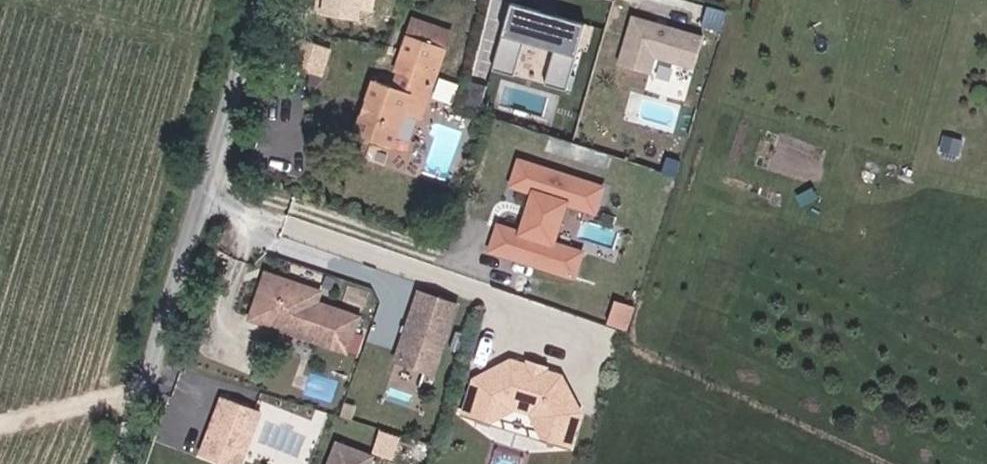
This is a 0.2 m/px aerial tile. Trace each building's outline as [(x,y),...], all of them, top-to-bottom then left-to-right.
[(585,23),(510,3),(501,38),(576,58),(585,23)] [(703,35),(631,14),(617,64),(651,73),(655,58),(693,70),(703,35)] [(463,30),(420,17),(395,90),(375,82),(357,132),(399,149),(410,113),(431,121),(463,30)] [(605,185),(517,158),(507,190),(528,196),(517,231),(495,225),(486,256),(573,281),(582,249),(556,242),(567,208),(595,218),(605,185)] [(329,292),(270,272),(253,324),(355,359),(369,319),(327,304),(329,292)] [(465,307),(420,290),(397,366),(439,380),(465,307)] [(479,378),(470,416),(496,425),(519,408),(534,414),(547,442),(577,450),(587,416),(567,376),(520,362),(479,378)] [(260,412),(220,399),(200,457),(221,463),(242,463),(260,412)] [(376,456),(336,440),(326,463),(373,463),(376,456)]
